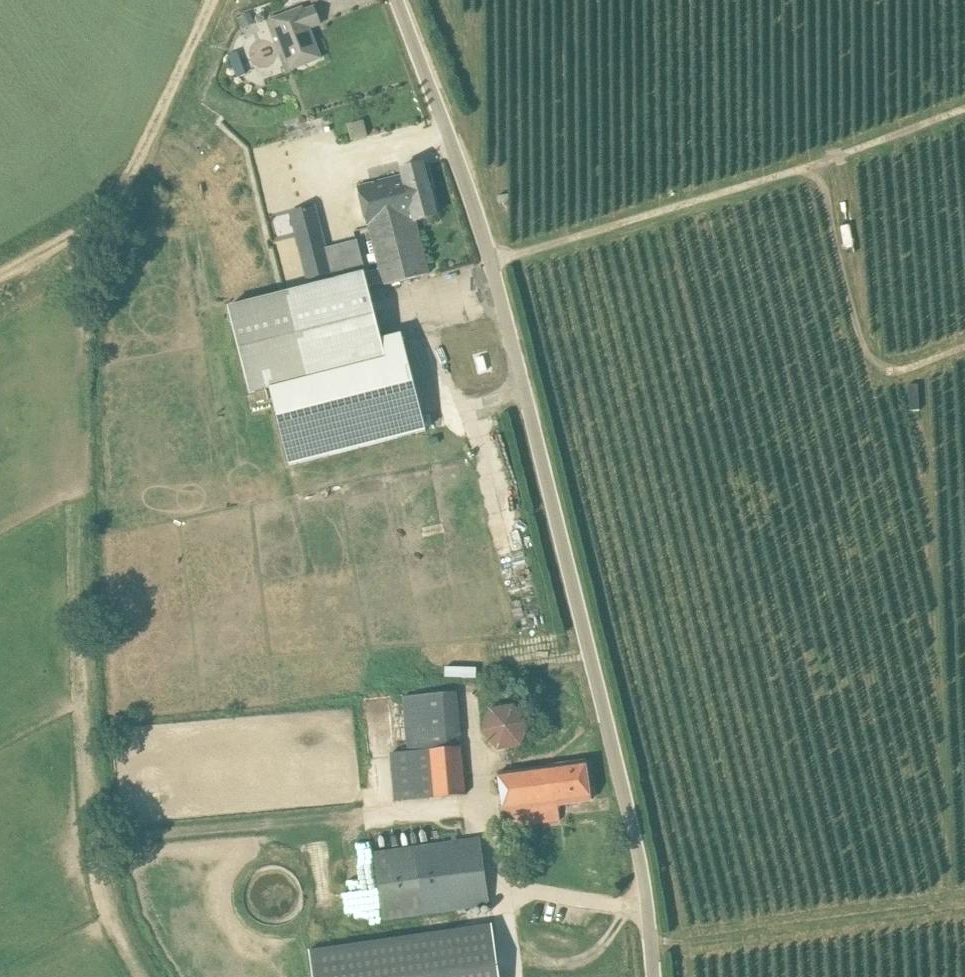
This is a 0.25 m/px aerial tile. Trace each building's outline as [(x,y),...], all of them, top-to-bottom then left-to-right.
[(322,58),(310,29),(321,25),(314,8),(304,11),(303,8),(271,20),(290,70),(322,58)] [(249,12),(238,19),(244,30),(256,23),(249,12)] [(228,55),(237,78),(245,75),(237,52),(228,55)] [(415,222),(417,221),(437,216),(424,163),(401,169),(403,174),(415,222)] [(415,222),(403,174),(357,187),(368,226),(378,269),(365,272),(228,307),(251,394),(270,389),(290,467),(426,432),(401,334),(382,339),(369,287),(382,284),(383,286),(431,274),(417,221),(415,222)] [(309,281),(364,267),(357,242),(327,250),(315,207),(291,213),(309,281)] [(394,802),(434,799),(467,795),(463,748),(464,748),(458,693),(403,697),(408,752),(390,753),(394,802)] [(531,723),(515,704),(490,708),(482,732),(498,751),(524,746),(531,723)] [(591,801),(586,764),(587,764),(586,761),(498,773),(499,776),(504,811),(505,810),(507,829),(560,822),(558,806),(591,801)] [(374,852),(383,922),(490,907),(480,837),(374,852)] [(365,891),(339,890),(339,911),(364,912),(365,891)] [(313,976),(500,976),(492,924),(309,950),(313,976)]
